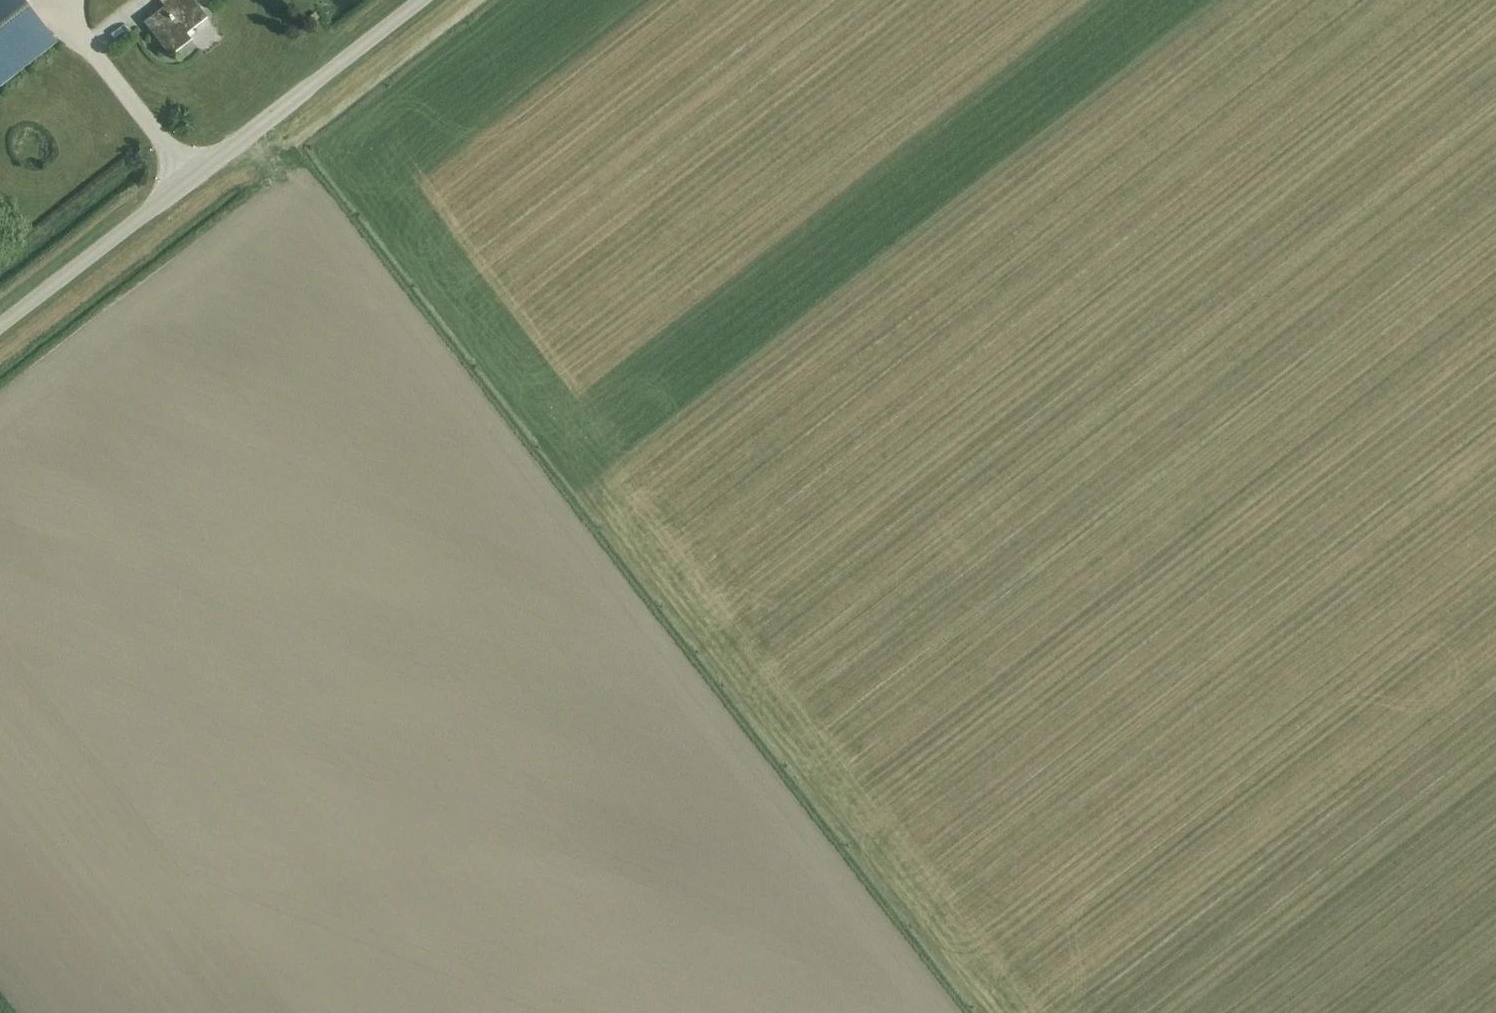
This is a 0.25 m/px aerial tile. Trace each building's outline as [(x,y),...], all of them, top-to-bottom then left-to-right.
[(58,43),(25,0),(0,0),(0,87),(58,43)] [(208,18),(207,17),(206,18),(192,0),(160,0),(165,7),(145,23),(145,24),(147,23),(171,55),(170,56),(192,40),(187,34),(208,18)]
